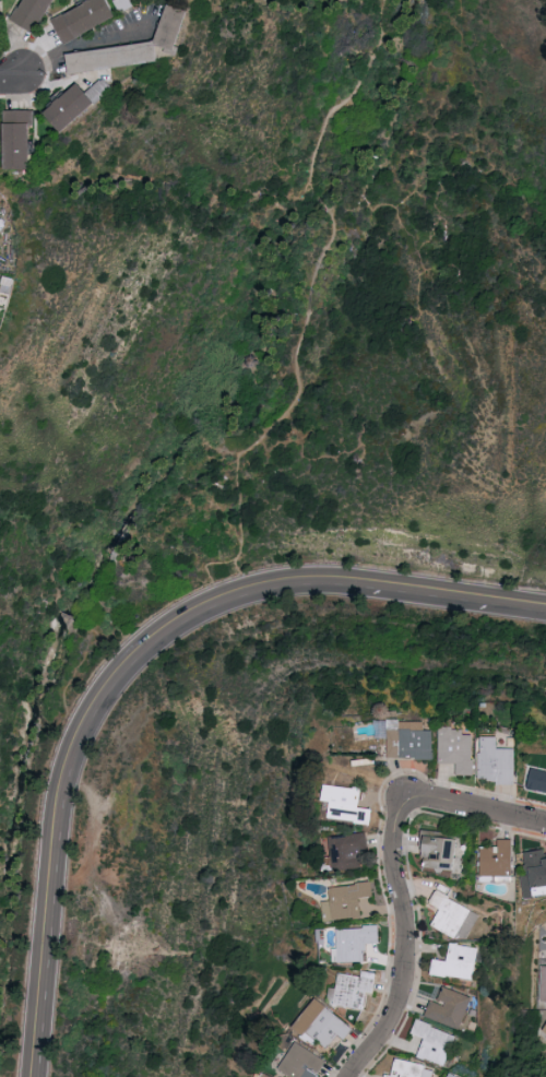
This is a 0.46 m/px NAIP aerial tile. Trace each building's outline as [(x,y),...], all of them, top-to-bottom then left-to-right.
[(38,33),(55,0),(23,0),(13,20),(38,33)] [(111,0),(89,0),(54,18),(66,42),(119,15),(111,0)] [(73,71),(160,60),(163,50),(179,54),(191,9),(170,3),(160,40),(70,51),(73,71)] [(115,89),(104,76),(89,89),(82,81),(47,110),(65,131),(115,89)] [(4,168),(32,167),(32,109),(4,109),(4,168)] [(425,720),(390,719),(389,757),(433,758),(434,729),(425,729),(425,720)] [(439,762),(457,763),(457,774),(473,774),(473,734),(464,734),(464,727),(440,727),(439,762)] [(515,747),(499,747),(499,735),(479,735),(480,781),(515,781),(515,747)] [(545,790),(545,769),(532,766),(528,786),(545,790)] [(333,800),(331,818),(373,822),(374,808),(360,806),(362,788),(327,784),(325,800),(333,800)] [(364,867),(363,851),(369,850),(367,832),(333,835),(336,870),(364,867)] [(461,838),(424,833),(422,846),(427,847),(425,866),(443,868),(443,860),(458,862),(461,838)] [(512,838),(499,838),(499,846),(481,845),(481,874),(512,875),(512,838)] [(545,848),(525,851),(528,874),(522,874),(524,897),(545,894),(545,854),(545,848)] [(324,900),(326,920),(363,916),(361,897),(375,896),(373,881),(331,885),(332,899),(324,900)] [(454,937),(470,907),(436,889),(429,903),(440,908),(431,925),(454,937)] [(381,942),(380,925),(338,927),(339,961),(367,960),(366,942),(381,942)] [(474,978),(478,946),(449,943),(447,960),(432,958),(431,973),(474,978)] [(378,971),(363,969),(362,975),(339,972),(337,989),(330,988),(328,1003),(364,1007),(366,991),(375,992),(378,971)] [(475,998),(445,985),(439,1001),(432,998),(425,1014),(461,1030),(475,998)] [(307,1036),(309,1033),(329,1047),(339,1033),(347,1038),(356,1025),(316,998),(296,1028),(307,1036)] [(458,1034),(418,1019),(412,1033),(425,1038),(418,1055),(445,1066),(458,1034)] [(329,1061),(297,1041),(280,1068),(295,1076),(319,1076),(329,1061)] [(391,1074),(386,1072),(384,1076),(432,1076),(435,1067),(395,1058),(391,1074)]
